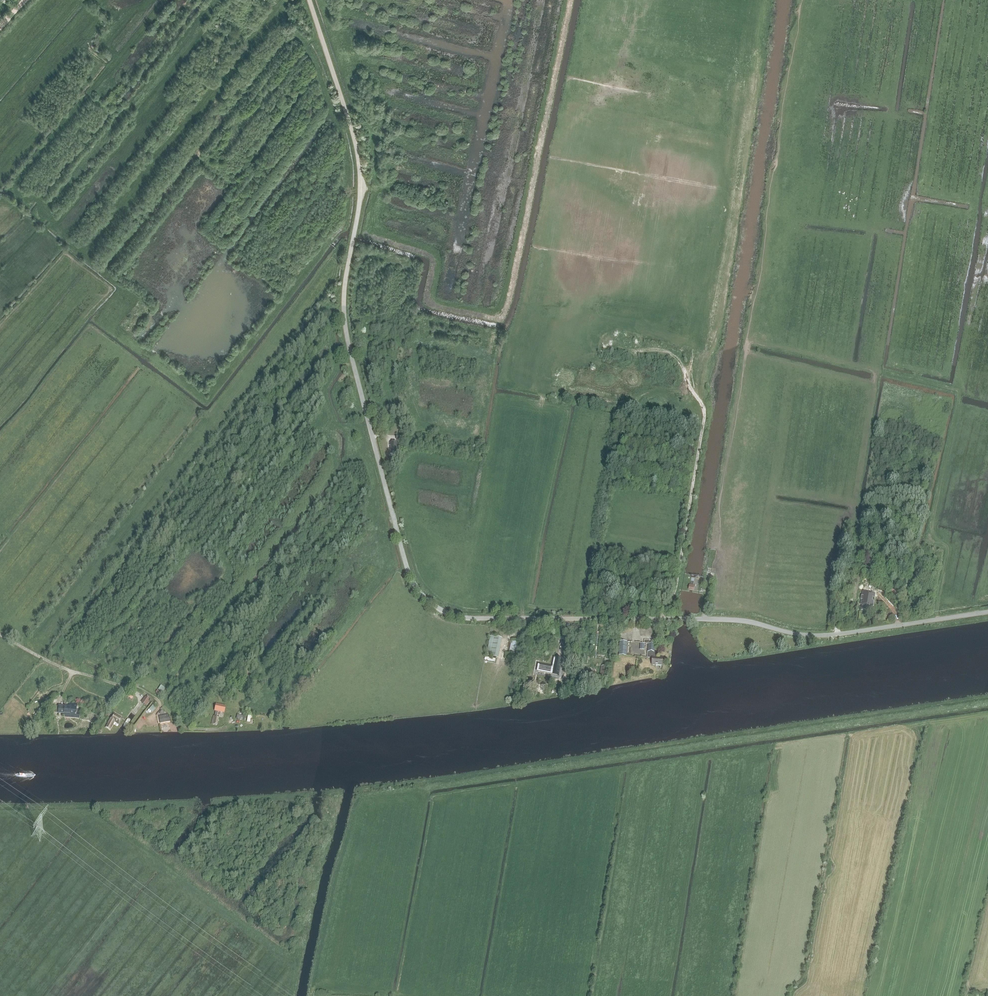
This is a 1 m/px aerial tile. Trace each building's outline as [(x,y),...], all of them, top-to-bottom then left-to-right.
[(391,445),(390,454),(397,455),(398,450),(399,450),(399,442),(390,442),(390,445),(391,445)] [(852,579),(852,585),(849,598),(855,599),(858,587),(859,580),(860,576),(853,575),(852,579)] [(862,605),(861,610),(870,612),(871,606),(873,607),(875,593),(863,591),(862,596),(861,596),(861,600),(860,604),(862,605)] [(498,657),(502,637),(490,635),(486,655),(498,657)] [(509,654),(517,656),(520,642),(512,640),(509,654)] [(662,666),(663,658),(655,657),(655,652),(655,644),(650,644),(650,640),(644,640),(644,644),(648,644),(647,658),(650,658),(650,657),(652,657),(652,665),(662,666)] [(619,655),(626,656),(627,642),(620,641),(619,655)] [(559,676),(562,659),(561,658),(561,659),(554,658),(552,664),(553,665),(553,667),(552,667),(542,665),(541,671),(558,675),(558,676),(559,676)] [(524,681),(534,684),(536,679),(526,676),(524,681)] [(150,700),(145,696),(141,702),(146,706),(150,700)] [(69,717),(79,718),(79,710),(76,710),(76,705),(70,704),(70,707),(59,706),(59,707),(55,707),(54,711),(59,711),(58,713),(69,714),(69,717)] [(237,714),(236,719),(245,721),(246,717),(243,716),(244,713),(238,711),(237,714)] [(108,723),(106,727),(110,730),(115,721),(119,724),(122,719),(113,713),(110,719),(108,723)] [(168,715),(159,716),(160,724),(170,722),(169,718),(168,715)]
